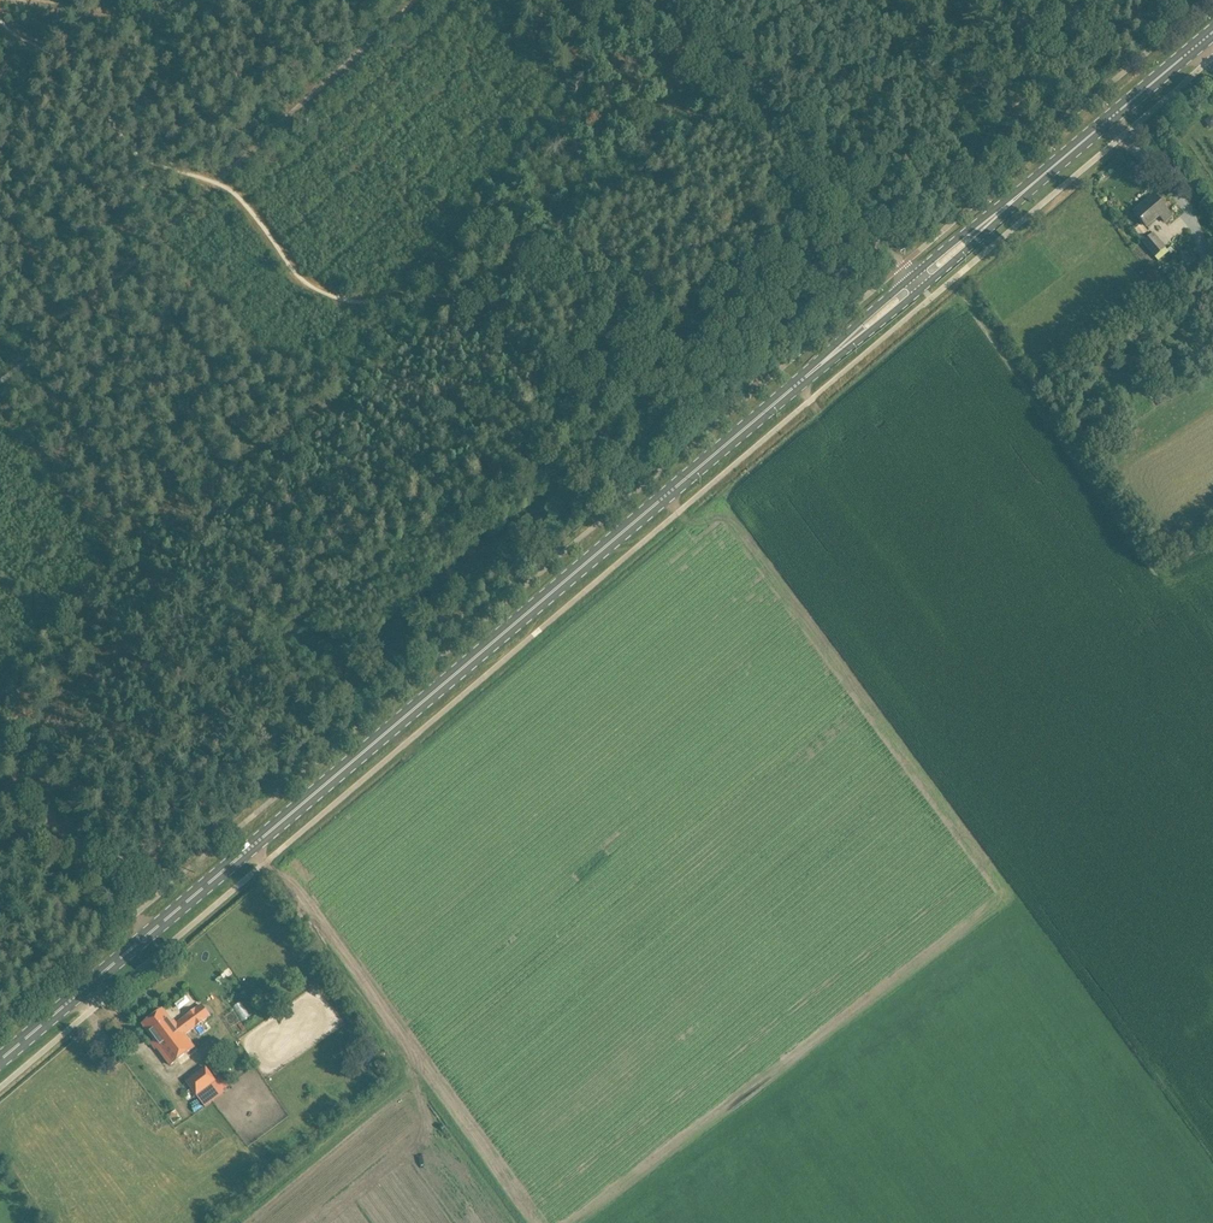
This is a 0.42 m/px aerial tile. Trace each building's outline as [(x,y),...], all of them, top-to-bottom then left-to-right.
[(1171,216),(1161,204),(1153,195),(1133,212),(1146,228),(1160,216),(1164,222),(1171,216)] [(1169,254),(1164,248),(1152,233),(1141,241),(1158,262),(1169,254)] [(1196,349),(1189,354),(1196,364),(1203,359),(1196,349)] [(209,1016),(208,1015),(201,1005),(176,1024),(174,1021),(172,1023),(162,1010),(142,1025),(154,1041),(153,1042),(170,1065),(194,1047),(184,1035),(209,1016)] [(223,1092),(216,1083),(206,1069),(186,1083),(203,1107),(223,1092)]
